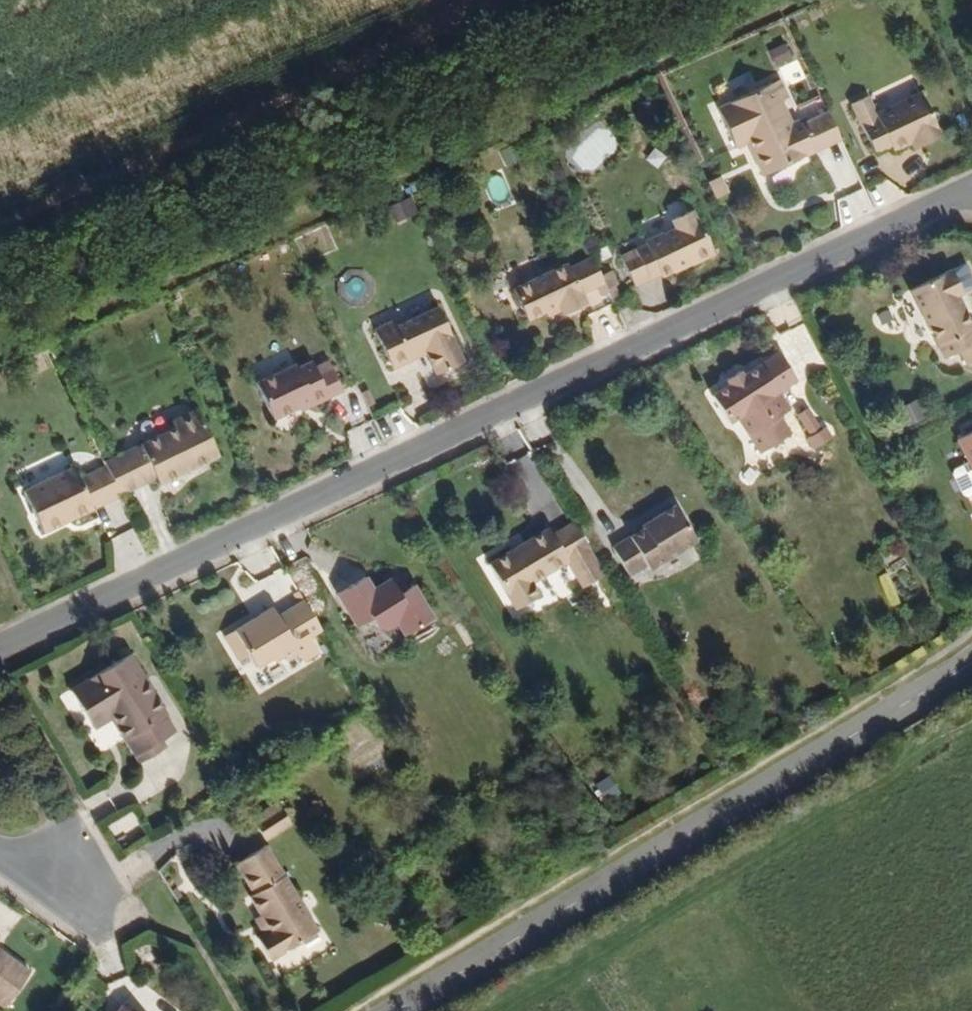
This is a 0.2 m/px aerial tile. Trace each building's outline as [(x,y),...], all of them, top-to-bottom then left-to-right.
[(778,65),(794,59),(788,43),(773,48),(778,65)] [(750,151),(766,184),(843,148),(829,120),(804,131),(802,126),(794,129),(774,90),(718,117),(737,156),(750,151)] [(852,112),(862,135),(876,162),(895,155),(896,158),(910,152),(921,146),(925,154),(943,146),(922,102),(880,121),(873,103),(852,112)] [(914,159),(925,154),(921,146),(910,152),(914,159)] [(718,197),(732,192),(726,175),(712,180),(718,197)] [(686,268),(689,274),(718,261),(696,214),(674,223),(678,232),(622,259),(638,291),(686,268)] [(588,311),(584,302),(598,296),(601,303),(610,300),(593,264),(571,274),(569,269),(508,297),(523,331),(539,323),(537,320),(555,313),(558,320),(560,324),(588,311)] [(956,303),(962,300),(951,277),(946,279),(956,303)] [(946,279),(910,297),(946,367),(962,358),(971,375),(971,374),(971,337),(962,316),(956,318),(951,305),(956,303),(946,279)] [(956,318),(962,316),(956,303),(951,305),(956,318)] [(539,323),(541,327),(558,320),(555,313),(537,320),(539,323)] [(434,381),(463,368),(437,314),(395,333),(392,327),(371,337),(392,378),(410,369),(406,359),(423,352),(426,361),(434,381)] [(410,369),(426,361),(423,352),(406,359),(410,369)] [(778,423),(788,417),(776,398),(796,387),(781,361),(740,384),(727,392),(711,401),(726,429),(736,425),(757,462),(790,442),(778,423)] [(309,408),(311,413),(342,399),(327,367),(314,372),(311,366),(296,372),(295,369),(253,388),(270,426),(296,414),(309,408)] [(724,385),(727,392),(740,384),(737,378),(724,385)] [(366,414),(374,411),(365,395),(358,398),(366,414)] [(912,425),(930,417),(921,398),(904,406),(912,425)] [(296,414),(298,419),(311,413),(309,408),(296,414)] [(153,486),(156,491),(215,463),(194,416),(167,426),(171,437),(102,467),(106,474),(119,501),(153,486)] [(808,434),(812,448),(834,442),(831,428),(808,434)] [(955,445),(967,468),(953,475),(952,480),(963,501),(967,502),(971,500),(971,436),(955,445)] [(22,494),(41,537),(119,501),(106,474),(78,486),(71,472),(22,494)] [(648,568),(650,572),(697,545),(676,510),(641,530),(643,533),(612,550),(629,579),(648,568)] [(536,598),(528,585),(564,564),(573,577),(595,563),(572,527),(549,540),(545,532),(484,570),(512,612),(536,598)] [(579,589),(602,575),(595,563),(573,577),(579,589)] [(417,632),(445,614),(425,582),(417,586),(405,582),(401,576),(385,586),(376,573),(348,590),(368,622),(376,619),(398,624),(410,618),(417,632)] [(300,664),(316,654),(309,642),(321,634),(301,603),(282,614),(276,605),(220,639),(234,663),(246,657),(253,670),(270,660),(273,664),(280,659),(284,664),(296,657),(300,664)] [(81,682),(65,691),(83,719),(102,710),(108,720),(134,764),(166,745),(176,738),(125,656),(81,682)] [(83,719),(90,731),(108,720),(102,710),(83,719)] [(615,775),(596,782),(603,801),(622,795),(615,775)] [(247,817),(250,822),(276,806),(273,801),(247,817)] [(276,806),(250,822),(260,839),(286,823),(276,806)] [(268,959),(313,931),(260,844),(231,861),(249,892),(245,894),(257,913),(266,928),(259,933),(254,936),(268,959)] [(259,933),(266,928),(257,913),(250,917),(259,933)] [(29,967),(0,948),(0,1002),(3,1004),(29,967)] [(120,1000),(113,1010),(135,1010),(120,1000)]
